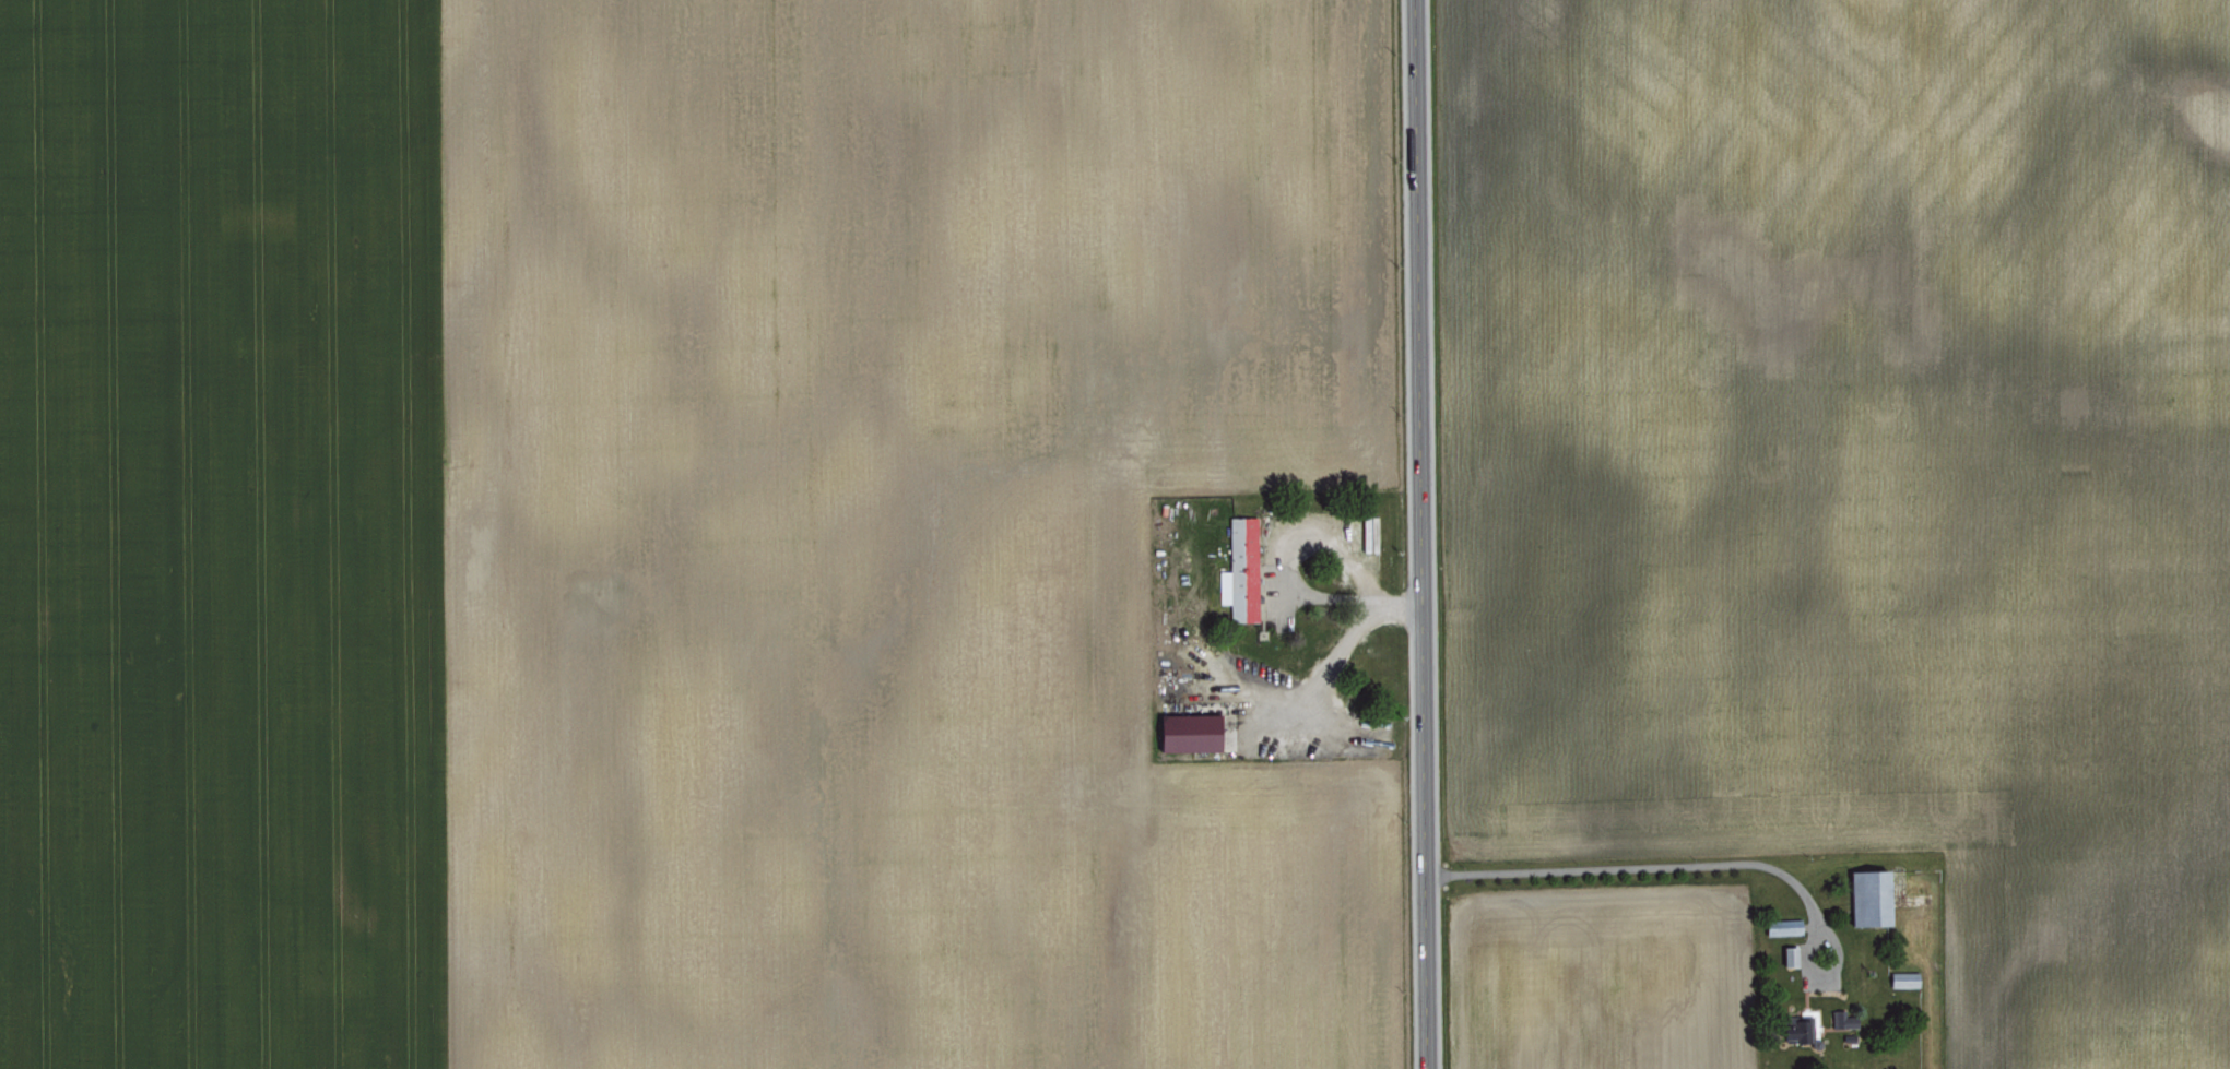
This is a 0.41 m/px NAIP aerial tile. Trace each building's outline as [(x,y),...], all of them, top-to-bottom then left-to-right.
[(1227,514),(1228,568),(1217,568),(1218,602),(1228,602),(1229,620),(1256,619),(1254,514),(1227,514)] [(1156,749),(1217,748),(1216,711),(1155,712),(1156,749)] [(1887,922),(1885,867),(1847,868),(1849,924),(1887,922)] [(1800,917),(1763,918),(1763,933),(1800,933),(1800,917)] [(1781,945),(1782,964),(1796,964),(1795,944),(1781,945)] [(1888,970),(1888,986),(1917,985),(1917,969),(1888,970)] [(1831,1008),(1831,1026),(1854,1026),(1854,1013),(1844,1013),(1844,1008),(1831,1008)] [(1798,1025),(1780,1026),(1781,1041),(1816,1040),(1815,1011),(1797,1012),(1798,1025)]
